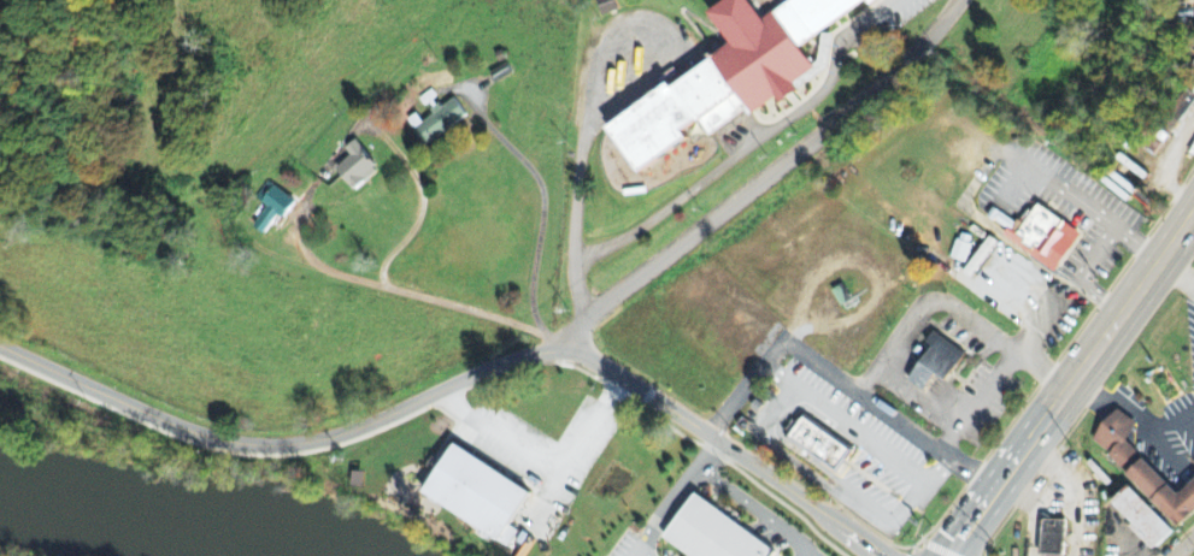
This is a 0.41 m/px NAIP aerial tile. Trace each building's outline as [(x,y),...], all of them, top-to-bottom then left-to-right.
[(618,13),(614,0),(597,0),(601,17),(618,13)] [(758,21),(745,0),(728,0),(707,13),(730,50),(605,127),(636,176),(687,144),(680,134),(698,123),(707,137),(744,114),(747,118),(776,101),(778,104),(838,67),(821,39),(816,43),(826,59),(811,68),(797,47),(866,5),(867,6),(877,0),(792,0),(758,21)] [(422,124),(414,115),(406,122),(426,148),(467,118),(452,98),(431,115),(432,117),(422,124)] [(349,157),(334,172),(355,194),(379,171),(353,143),(344,151),(349,157)] [(265,238),(277,217),(284,221),(293,206),(265,188),(256,202),(266,208),(253,230),(265,238)] [(1064,224),(1034,202),(1010,235),(1051,265),(1069,240),(1058,232),(1064,224)] [(996,243),(988,237),(963,274),(971,280),(996,243)] [(964,264),(970,246),(955,241),(949,259),(964,264)] [(934,375),(945,382),(964,354),(932,333),(925,344),(930,347),(907,381),(923,392),(934,375)] [(1177,496),(1193,479),(1193,515),(1178,531),(1094,440),(1101,425),(1116,410),(1135,424),(1125,442),(1177,496)] [(852,452),(803,417),(787,439),(836,474),(852,452)] [(453,443),(420,493),(508,550),(519,532),(507,527),(529,492),(453,443)] [(352,488),(364,488),(364,473),(352,473),(352,488)] [(1153,550),(1172,533),(1128,486),(1109,504),(1153,550)] [(692,495),(662,540),(685,555),(770,555),(774,551),(692,495)] [(1039,521),(1038,555),(1046,555),(1062,555),(1063,521),(1039,521)]
